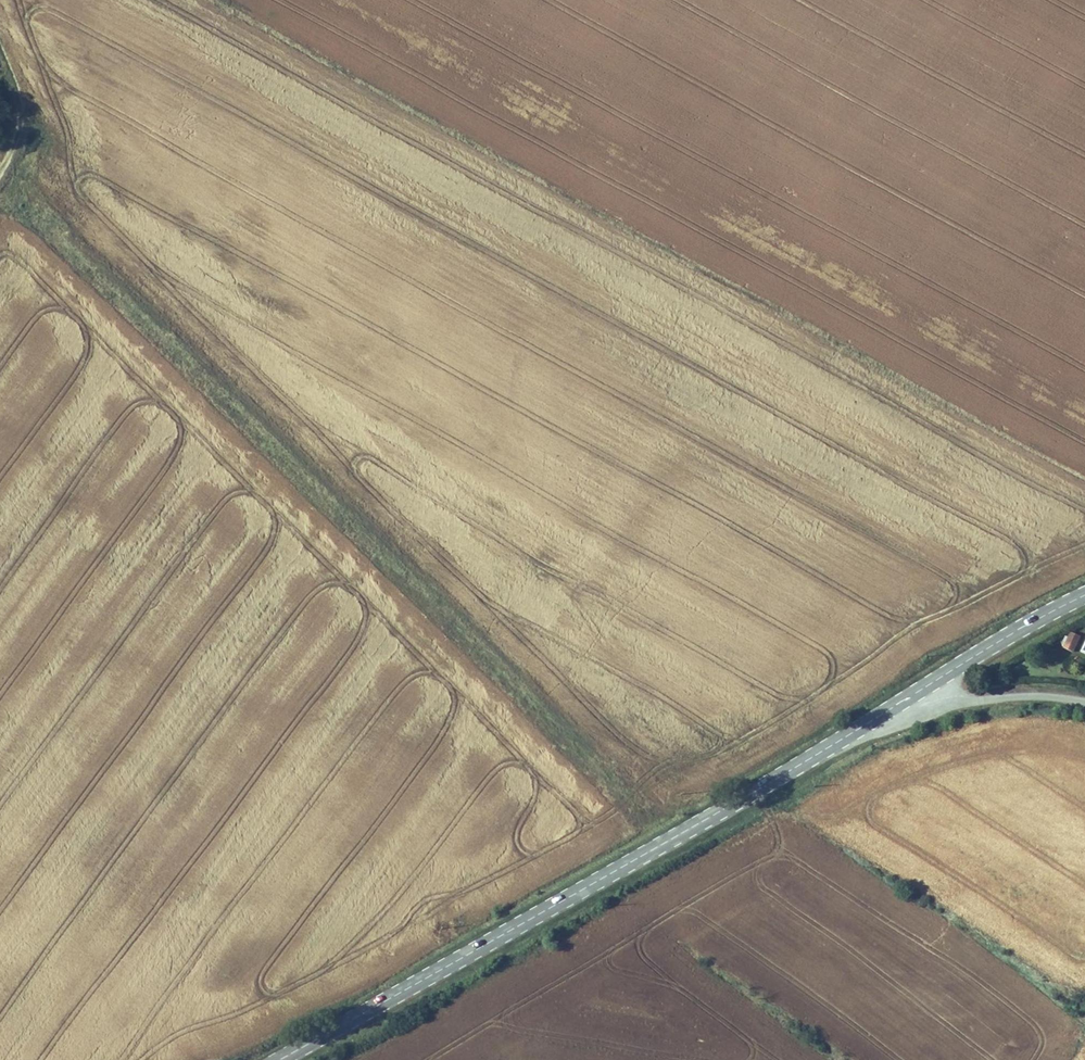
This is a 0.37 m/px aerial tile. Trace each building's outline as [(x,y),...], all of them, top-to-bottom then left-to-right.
[(1074,659),(1080,643),(1072,639),(1065,655),(1074,659)]
